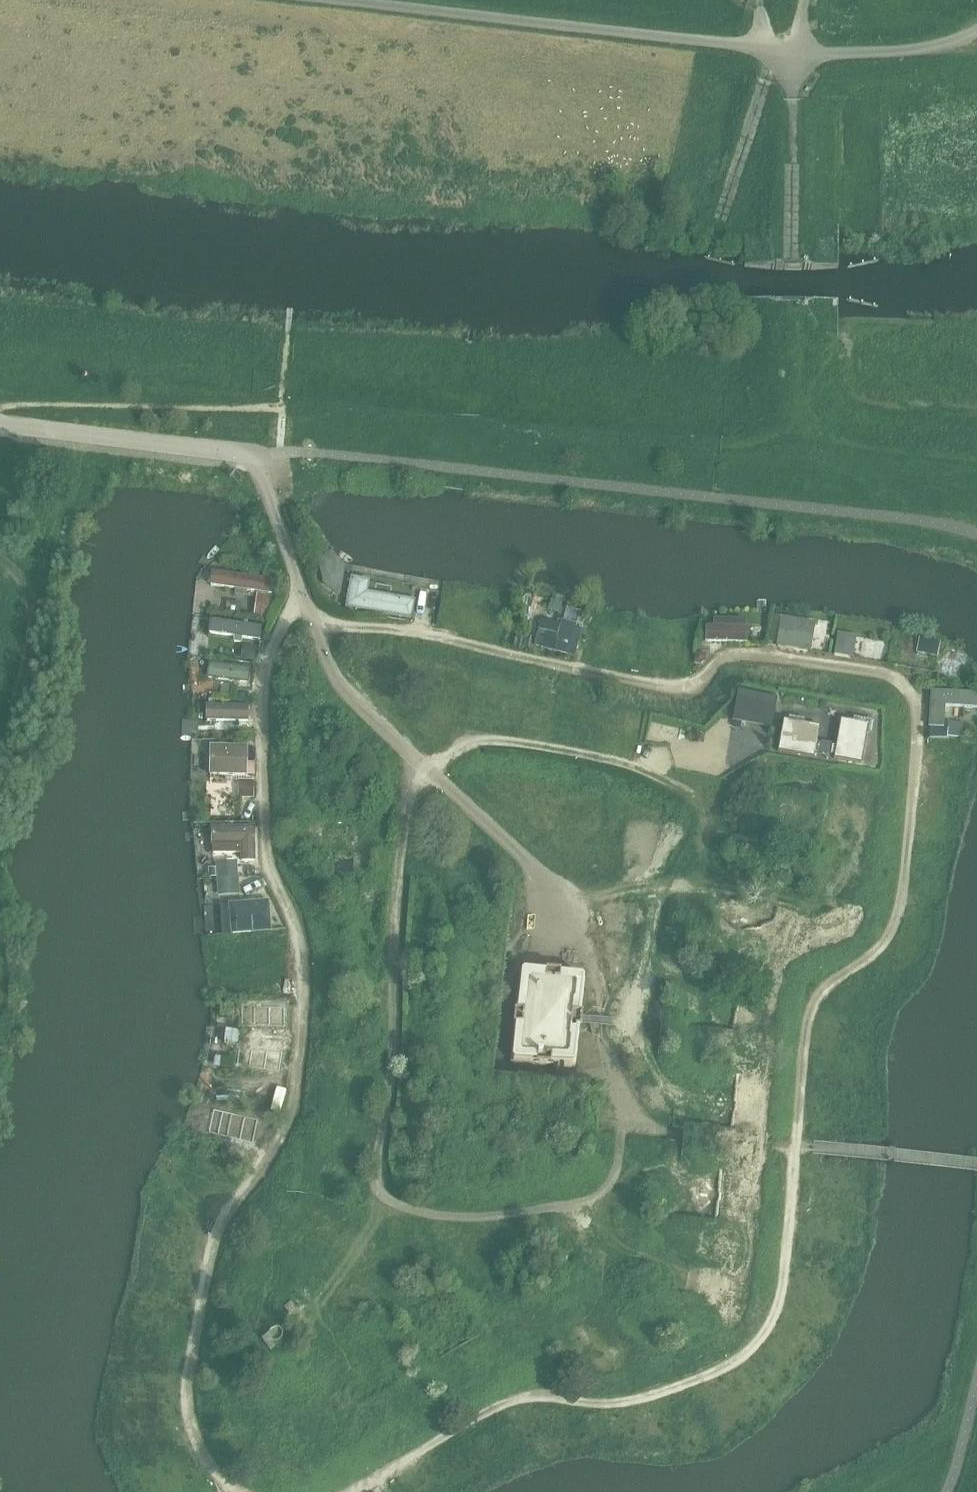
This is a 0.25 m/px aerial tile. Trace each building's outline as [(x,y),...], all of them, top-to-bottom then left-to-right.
[(211,572),(209,586),(273,593),(275,574),(263,572),(262,578),(211,572)] [(351,578),(345,607),(411,620),(415,601),(367,593),(369,581),(351,578)] [(257,595),(254,616),(270,618),(273,597),(257,595)] [(566,607),(562,621),(576,625),(579,611),(566,607)] [(707,642),(750,642),(750,628),(748,628),(748,618),(716,618),(716,627),(707,627),(707,642)] [(815,624),(781,618),(776,646),(810,653),(815,624)] [(262,627),(212,620),(210,634),(234,637),(233,644),(243,645),(244,638),(261,640),(262,627)] [(562,621),(561,621),(560,626),(541,621),(534,646),(570,656),(578,626),(576,625),(562,621)] [(517,634),(514,646),(529,649),(531,637),(517,634)] [(919,638),(916,653),(937,657),(940,643),(919,638)] [(837,644),(835,655),(854,658),(856,647),(837,644)] [(243,647),(241,659),(254,661),(255,649),(243,647)] [(695,653),(694,663),(700,664),(705,661),(706,655),(695,653)] [(250,668),(210,664),(208,678),(249,682),(250,668)] [(777,699),(738,692),(732,722),(771,729),(777,699)] [(930,692),(928,727),(943,728),(944,706),(976,708),(976,694),(930,692)] [(250,722),(249,706),(207,706),(207,722),(250,722)] [(816,743),(819,727),(803,724),(804,720),(788,717),(787,721),(783,720),(777,752),(813,758),(814,752),(819,753),(820,744),(816,743)] [(834,755),(834,759),(861,763),(866,732),(870,733),(872,720),(852,717),(852,722),(840,720),(836,747),(831,746),(830,755),(834,755)] [(950,723),(949,736),(962,737),(963,724),(950,723)] [(247,747),(210,746),(209,775),(246,776),(247,747)] [(240,781),(240,798),(254,798),(255,781),(240,781)] [(253,828),(212,828),(212,844),(213,844),(213,853),(240,853),(240,861),(253,861),(253,828)] [(238,862),(217,864),(218,877),(239,876),(238,862)] [(239,876),(218,877),(220,895),(240,893),(239,876)] [(269,901),(228,903),(230,935),(271,932),(269,901)] [(519,975),(511,1054),(511,1058),(511,1059),(512,1060),(513,1061),(515,1061),(571,1067),(572,1066),(574,1065),(574,1064),(575,1063),(583,983),(583,979),(582,978),(580,977),(524,971),(522,971),(521,972),(520,972),(519,973),(519,975)] [(288,1025),(288,1004),(223,1004),(223,1025),(288,1025)] [(223,1051),(283,1060),(286,1036),(226,1032),(223,1051)] [(224,1058),(222,1069),(237,1071),(239,1060),(224,1058)] [(201,1135),(252,1148),(257,1118),(207,1107),(201,1135)] [(291,1301),(283,1308),(288,1315),(297,1308),(291,1301)] [(270,1334),(263,1339),(272,1351),(277,1347),(274,1343),(276,1342),(270,1334)]
